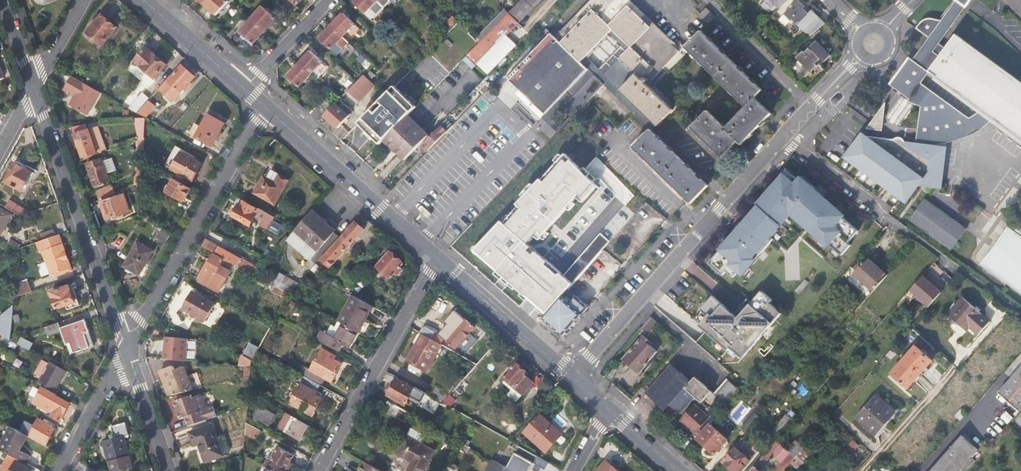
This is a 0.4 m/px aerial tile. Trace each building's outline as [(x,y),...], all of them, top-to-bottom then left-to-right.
[(228,0),(206,0),(205,2),(217,13),(228,0)] [(382,9),(373,0),(357,0),(353,4),(370,21),(382,9)] [(382,9),(391,0),(373,0),(382,9)] [(505,16),(514,24),(538,0),(520,0),(506,14),(505,16)] [(520,73),(514,78),(510,75),(508,78),(516,86),(550,120),(571,98),(582,108),(603,86),(609,80),(624,64),(657,30),(627,0),(593,0),(556,38),(547,29),(537,39),(542,44),(516,70),(520,73)] [(806,29),(819,16),(807,5),(806,6),(799,0),(789,0),(781,8),(788,14),(791,11),(796,16),(794,18),(806,29)] [(960,4),(948,21),(954,25),(973,0),(955,0),(960,4)] [(263,8),(252,20),(265,31),(276,19),(263,8)] [(709,25),(716,18),(707,8),(700,16),(709,25)] [(502,11),(473,40),(477,44),(505,16),(506,14),(502,11)] [(929,39),(940,17),(929,15),(927,14),(924,15),(921,16),(919,18),(918,19),(913,25),(929,39)] [(342,15),(331,26),(348,42),(359,31),(342,15)] [(476,64),(514,24),(505,16),(477,44),(467,55),(476,64)] [(989,129),(997,122),(978,107),(966,114),(919,79),(935,76),(947,62),(948,58),(952,54),(939,44),(954,25),(948,21),(940,17),(929,39),(912,62),(894,88),(911,104),(924,109),(918,145),(942,148),(948,147),(959,144),(970,139),(980,134),(989,129)] [(122,34),(107,20),(91,39),(105,52),(122,34)] [(254,44),(265,31),(252,20),(241,33),(254,44)] [(342,59),(353,48),(348,42),(331,26),(320,38),(342,59)] [(657,127),(673,110),(648,85),(651,81),(654,84),(658,80),(655,77),(679,52),(657,30),(624,64),(609,80),(657,127)] [(724,127),(707,110),(691,127),(721,156),(722,156),(738,140),(741,143),(770,114),(754,98),(763,90),(701,30),(685,47),(745,106),(724,127)] [(588,59),(599,69),(620,46),(609,36),(588,59)] [(820,55),(826,49),(813,36),(802,48),(800,46),(794,52),(807,66),(813,60),(812,58),(817,53),(820,55)] [(462,51),(467,55),(477,44),(473,40),(462,51)] [(935,76),(957,91),(969,100),(978,107),(997,122),(1020,142),(1020,84),(997,66),(985,58),(964,41),(952,54),(948,58),(947,62),(935,76)] [(153,79),(165,66),(145,49),(133,62),(153,79)] [(310,53),(299,65),(311,75),(321,63),(310,53)] [(300,87),(311,75),(299,65),(289,77),(300,87)] [(194,78),(181,67),(167,82),(181,94),(194,78)] [(516,70),(510,75),(514,78),(520,73),(516,70)] [(371,76),(367,71),(363,75),(368,80),(371,76)] [(101,94),(71,78),(64,91),(75,98),(70,107),(88,117),(101,94)] [(491,86),(484,80),(475,89),(482,95),(491,86)] [(603,86),(650,132),(652,133),(657,127),(609,80),(603,86)] [(512,90),(557,134),(561,131),(550,120),(516,86),(512,90)] [(356,125),(378,146),(382,142),(406,118),(413,110),(391,89),(356,125)] [(146,118),(158,105),(143,92),(131,105),(146,118)] [(319,104),(327,112),(333,106),(324,98),(319,104)] [(550,120),(561,131),(569,122),(582,108),(571,98),(550,120)] [(348,117),(335,104),(333,106),(327,112),(324,115),(337,129),(348,117)] [(201,128),(195,138),(211,147),(224,125),(208,116),(201,128)] [(382,142),(404,162),(427,138),(406,118),(382,142)] [(421,146),(427,151),(453,125),(447,120),(421,146)] [(189,134),(195,138),(201,128),(195,124),(189,134)] [(96,156),(105,153),(97,129),(88,132),(73,137),(76,145),(72,146),(74,151),(78,149),(81,159),(96,154),(96,156)] [(870,137),(860,129),(844,149),(850,154),(853,151),(864,160),(862,163),(874,172),(876,169),(888,177),(885,181),(898,190),(900,187),(906,191),(919,174),(923,175),(922,182),(937,184),(942,148),(918,145),(902,138),(899,134),(898,133),(896,133),(895,133),(891,133),(890,134),(889,136),(888,139),(888,141),(874,138),(875,138),(870,137)] [(652,133),(650,132),(633,150),(692,204),(709,186),(652,133)] [(138,141),(135,186),(140,183),(142,160),(144,139),(138,141)] [(172,170),(169,175),(185,184),(188,179),(192,181),(201,165),(192,160),(194,157),(176,147),(165,166),(172,170)] [(562,297),(572,285),(562,276),(560,274),(558,276),(546,265),(547,263),(528,246),(535,237),(539,241),(576,198),(582,204),(597,187),(565,155),(542,181),(541,180),(502,222),(504,224),(497,232),(495,229),(474,251),(527,299),(529,297),(547,313),(562,297)] [(94,187),(109,182),(102,160),(86,166),(94,187)] [(23,191),(33,173),(16,164),(6,182),(23,191)] [(268,169),(260,184),(279,195),(288,180),(268,169)] [(722,249),(709,263),(723,275),(727,271),(734,278),(739,272),(743,275),(769,240),(771,242),(774,239),(772,237),(792,214),(827,245),(829,244),(842,256),(851,246),(848,243),(859,231),(843,217),(844,215),(816,190),(817,189),(803,177),(799,180),(787,169),(784,172),(778,179),(772,186),(773,188),(758,205),(759,206),(748,218),(748,217),(735,231),(736,232),(732,237),(731,235),(720,248),(722,249)] [(183,203),(190,190),(174,181),(167,194),(183,203)] [(274,204),(279,195),(260,184),(254,193),(274,204)] [(96,194),(99,202),(114,195),(110,187),(96,194)] [(128,214),(122,197),(100,204),(106,221),(128,214)] [(961,228),(920,197),(913,206),(903,219),(946,250),(961,228)] [(9,201),(5,208),(20,216),(31,213),(9,201)] [(261,223),(265,215),(243,202),(239,209),(237,208),(233,216),(250,226),(254,219),(261,223)] [(334,230),(312,210),(310,212),(295,229),(287,238),(310,258),(334,230)] [(10,218),(0,212),(0,235),(10,218)] [(279,234),(285,225),(275,219),(269,228),(279,234)] [(365,231),(355,222),(343,236),(342,235),(334,244),(320,259),(331,269),(365,231)] [(502,222),(495,229),(497,232),(504,224),(502,222)] [(1020,293),(1020,238),(1004,226),(978,261),(1020,293)] [(40,234),(43,241),(56,236),(53,229),(40,234)] [(166,244),(172,234),(164,230),(159,239),(166,244)] [(562,276),(572,285),(610,243),(600,234),(562,276)] [(238,257),(205,239),(201,247),(213,254),(231,264),(234,265),(238,257)] [(9,240),(7,244),(17,250),(19,246),(9,240)] [(41,248),(50,275),(69,269),(61,246),(57,247),(55,243),(41,248)] [(153,252),(137,243),(123,267),(140,276),(153,252)] [(227,272),(231,264),(213,254),(198,281),(217,293),(228,273),(227,272)] [(402,265),(390,254),(377,267),(390,278),(394,274),(396,276),(401,271),(399,268),(402,265)] [(259,269),(238,257),(234,265),(253,276),(259,269)] [(853,275),(873,293),(887,277),(866,259),(853,275)] [(279,274),(269,284),(288,295),(289,294),(297,285),(279,274)] [(941,294),(922,278),(903,299),(909,304),(917,296),(929,307),(941,294)] [(28,283),(14,288),(13,299),(31,292),(28,283)] [(352,286),(349,283),(342,290),(346,292),(352,286)] [(73,301),(68,286),(47,293),(53,308),(73,301)] [(186,286),(179,300),(185,303),(192,290),(186,286)] [(708,316),(700,325),(728,351),(731,348),(743,358),(782,314),(770,303),(773,301),(762,291),(752,303),(747,299),(740,307),(742,308),(736,315),(734,314),(713,296),(701,310),(708,316)] [(192,292),(183,309),(204,321),(213,304),(192,292)] [(353,296),(338,323),(341,325),(356,333),(371,307),(353,296)] [(529,297),(527,299),(545,316),(547,313),(529,297)] [(543,318),(564,337),(589,308),(576,297),(570,303),(562,297),(547,313),(545,316),(543,318)] [(966,325),(970,329),(979,336),(991,322),(963,298),(948,315),(963,328),(966,325)] [(3,332),(3,339),(12,339),(13,310),(0,310),(0,332),(3,332)] [(271,314),(265,325),(270,328),(276,317),(271,314)] [(651,316),(641,328),(649,334),(659,323),(651,316)] [(440,333),(456,348),(475,327),(467,319),(460,326),(453,319),(440,333)] [(73,354),(88,349),(84,337),(89,334),(85,321),(61,330),(59,324),(44,329),(47,337),(60,332),(65,347),(69,345),(73,354)] [(347,348),(356,333),(341,325),(333,339),(322,333),(317,340),(338,352),(342,345),(347,348)] [(424,326),(420,333),(423,335),(431,340),(436,333),(424,326)] [(94,347),(89,334),(84,337),(88,349),(94,347)] [(425,372),(441,345),(431,340),(423,335),(408,362),(425,372)] [(184,361),(186,339),(166,337),(165,345),(166,345),(164,359),(184,361)] [(623,360),(639,374),(658,352),(650,345),(652,343),(644,337),(623,360)] [(30,350),(33,344),(22,338),(19,343),(30,350)] [(916,348),(904,361),(919,375),(931,362),(916,348)] [(323,349),(313,366),(334,378),(341,366),(329,359),(331,354),(323,349)] [(907,389),(919,375),(904,361),(892,375),(907,389)] [(51,363),(38,385),(43,387),(53,393),(65,371),(51,363)] [(529,374),(517,363),(504,377),(515,387),(523,394),(534,383),(527,376),(529,374)] [(331,382),(334,378),(313,366),(311,370),(305,367),(301,374),(321,385),(325,379),(331,382)] [(671,406),(675,410),(679,414),(695,397),(702,404),(711,393),(699,382),(695,379),(692,382),(673,366),(648,395),(666,411),(671,406)] [(160,371),(168,396),(192,390),(183,367),(174,371),(173,367),(160,371)] [(999,392),(1019,410),(1020,408),(1020,368),(999,392)] [(315,396),(321,385),(301,374),(298,372),(294,378),(302,383),(300,388),(315,396)] [(716,392),(727,402),(739,388),(728,378),(716,392)] [(406,406),(415,390),(397,380),(388,396),(406,406)] [(55,396),(56,394),(53,393),(43,387),(33,403),(50,412),(50,411),(53,413),(51,416),(59,421),(69,404),(55,396)] [(435,387),(429,397),(442,404),(450,395),(435,387)] [(516,402),(523,394),(515,387),(508,394),(516,402)] [(312,416),(322,400),(315,396),(300,388),(290,404),(312,416)] [(752,408),(737,395),(728,405),(743,418),(752,408)] [(184,417),(187,427),(210,419),(206,409),(203,410),(198,396),(191,398),(190,396),(173,402),(179,419),(184,417)] [(875,398),(856,419),(875,436),(894,414),(875,398)] [(405,424),(411,414),(389,402),(384,412),(405,424)] [(695,405),(682,420),(695,433),(709,418),(695,405)] [(268,424),(274,414),(260,406),(254,416),(268,424)] [(279,428),(299,440),(307,425),(286,414),(279,428)] [(742,429),(748,434),(761,419),(756,414),(742,429)] [(546,452),(561,435),(540,416),(525,432),(546,452)] [(29,433),(34,424),(27,420),(22,430),(29,433)] [(46,444),(55,429),(40,420),(31,435),(46,444)] [(254,426),(247,422),(246,434),(249,435),(251,432),(254,426)] [(103,443),(111,470),(117,470),(132,467),(124,438),(128,437),(125,424),(111,427),(114,440),(103,443)] [(211,424),(189,432),(200,463),(227,454),(221,435),(216,437),(211,424)] [(302,442),(311,428),(307,425),(299,440),(302,442)] [(727,439),(711,425),(698,439),(714,454),(727,439)] [(28,436),(11,426),(4,440),(0,438),(0,448),(8,453),(14,457),(24,462),(26,463),(31,455),(20,449),(28,436)] [(931,470),(959,470),(979,449),(964,435),(931,470)] [(399,453),(415,462),(410,470),(422,470),(433,452),(408,438),(399,453)] [(747,441),(744,438),(735,447),(739,450),(747,441)] [(771,455),(780,445),(779,445),(782,442),(779,439),(767,453),(759,461),(763,464),(771,455)] [(780,463),(772,470),(783,470),(802,450),(803,448),(795,441),(787,451),(789,453),(780,463)] [(771,455),(780,463),(789,453),(787,451),(780,445),(771,455)] [(507,469),(511,470),(534,470),(533,470),(531,469),(534,464),(538,457),(519,447),(507,469)] [(735,447),(723,462),(733,470),(742,470),(751,461),(739,450),(735,447)] [(278,448),(266,468),(268,470),(271,470),(288,470),(289,470),(287,469),(293,456),(278,448)] [(803,463),(802,461),(808,455),(802,450),(783,470),(796,470),(803,463)] [(0,468),(0,470),(6,470),(14,457),(8,453),(0,468)] [(24,462),(14,457),(6,470),(31,470),(32,468),(23,463),(24,462)] [(487,470),(511,470),(507,469),(493,461),(487,470)] [(606,461),(597,470),(617,470),(606,461)] [(364,463),(360,470),(379,470),(364,463)]
